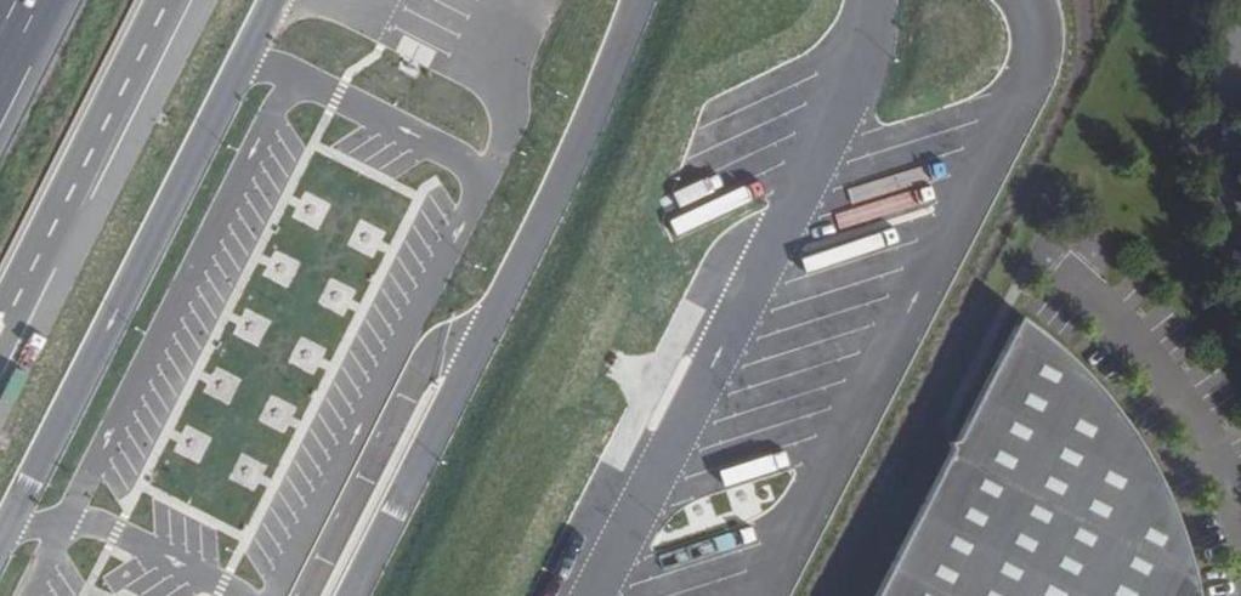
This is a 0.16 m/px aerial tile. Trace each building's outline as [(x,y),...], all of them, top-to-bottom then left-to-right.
[(1016,316),(871,595),(1195,595),(1193,583),(1184,552),(1174,522),(1162,492),(1148,463),(1131,435),(1112,409),(1091,384),(1068,359),(1044,338),(1016,316)]
